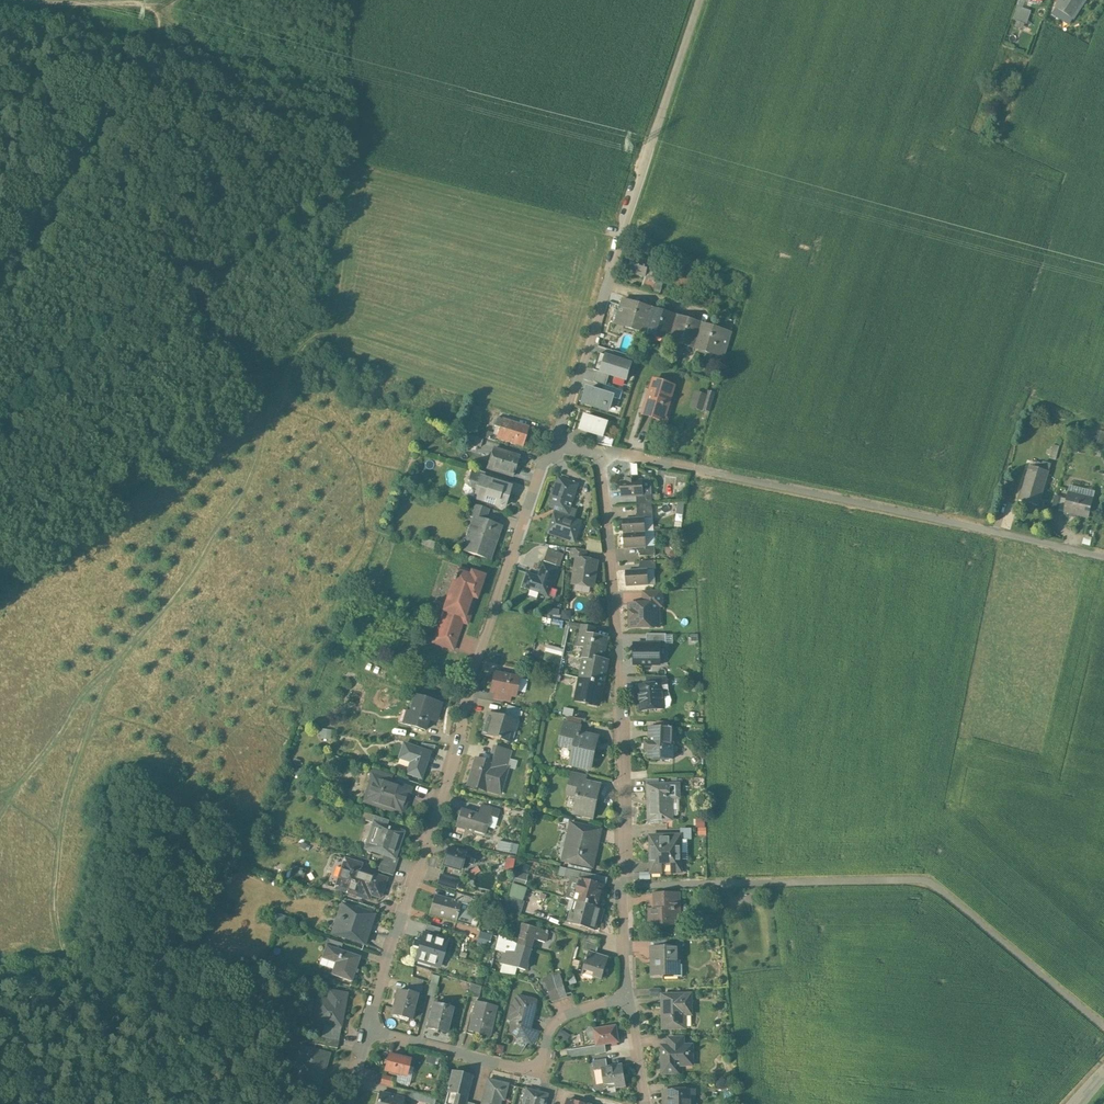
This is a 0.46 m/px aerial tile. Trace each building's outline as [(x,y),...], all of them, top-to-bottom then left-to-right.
[(1065,0),(1061,0),(1055,9),(1065,15),(1073,19),(1079,8),(1065,0)] [(1079,8),(1084,0),(1065,0),(1079,8)] [(1030,13),(1016,7),(1011,19),(1016,21),(1025,24),(1026,25),(1030,13)] [(1073,19),(1065,15),(1060,24),(1067,29),(1073,19)] [(1025,24),(1016,21),(1014,26),(1023,30),(1025,24)] [(651,263),(634,258),(629,273),(646,278),(646,279),(646,280),(663,285),(666,275),(649,270),(651,263)] [(663,285),(646,280),(646,279),(646,278),(643,290),(660,295),(663,285)] [(648,308),(632,303),(631,308),(627,321),(625,327),(640,331),(647,310),(648,308)] [(631,308),(621,305),(617,318),(627,321),(631,308)] [(657,313),(647,310),(640,331),(650,335),(657,313)] [(673,316),(658,311),(657,313),(650,335),(665,339),(667,333),(671,321),(673,316)] [(697,323),(683,319),(681,325),(678,336),(676,343),(690,347),(692,341),(696,329),(697,323)] [(681,325),(671,321),(667,333),(678,336),(681,325)] [(721,331),(707,326),(705,332),(702,344),(700,350),(714,355),(715,349),(719,336),(721,331)] [(705,332),(696,329),(692,341),(702,344),(705,332)] [(730,340),(719,336),(715,349),(727,353),(730,340)] [(631,364),(599,354),(594,370),(626,380),(631,364)] [(674,387),(654,380),(643,414),(663,420),(667,406),(665,405),(668,395),(671,396),(674,387)] [(623,391),(604,385),(602,393),(613,397),(621,400),(623,391)] [(602,393),(588,389),(584,403),(608,411),(613,397),(602,393)] [(715,393),(706,391),(705,396),(707,397),(703,410),(710,412),(715,393)] [(705,396),(695,393),(691,406),(703,410),(707,397),(705,396)] [(606,424),(585,417),(581,429),(598,435),(602,436),(606,424)] [(529,427),(497,418),(494,426),(500,428),(497,434),(496,439),(523,447),(529,427)] [(497,434),(485,431),(483,437),(495,441),(496,439),(497,434)] [(484,440),(462,433),(460,441),(481,447),(484,440)] [(614,440),(602,436),(598,435),(596,443),(612,446),(614,440)] [(519,457),(493,449),(487,468),(513,476),(519,457)] [(1052,450),(1050,449),(1048,454),(1050,455),(1050,457),(1056,459),(1058,451),(1052,450)] [(1042,464),(1036,462),(1035,467),(1029,465),(1019,500),(1038,506),(1050,464),(1042,462),(1042,464)] [(490,475),(472,469),(468,481),(479,484),(481,479),(488,481),(490,475)] [(631,477),(626,477),(627,481),(621,482),(622,497),(637,496),(643,495),(642,480),(638,481),(638,476),(631,477)] [(488,481),(481,479),(479,484),(475,498),(504,507),(510,488),(488,481)] [(579,486),(561,479),(555,497),(554,496),(550,507),(560,511),(563,505),(571,508),(579,486)] [(1006,483),(1002,495),(1010,497),(1012,485),(1006,483)] [(652,495),(643,495),(637,496),(637,505),(652,504),(652,495)] [(1062,499),(1056,497),(1053,510),(1059,511),(1062,499)] [(1092,503),(1068,497),(1065,513),(1088,518),(1092,503)] [(502,528),(485,521),(489,510),(475,505),(471,517),(475,519),(468,538),(474,540),(469,553),(490,561),(502,528)] [(653,509),(637,510),(638,519),(644,518),(653,518),(653,509)] [(581,524),(555,514),(548,533),(575,542),(581,524)] [(638,519),(623,519),(624,534),(645,533),(644,518),(638,519)] [(645,533),(624,534),(625,548),(640,547),(646,547),(645,533)] [(587,540),(587,550),(601,550),(601,540),(587,540)] [(655,546),(646,547),(640,547),(640,556),(655,555),(655,546)] [(587,551),(574,549),(572,557),(577,558),(585,559),(587,551)] [(559,559),(546,555),(544,561),(557,566),(559,559)] [(585,559),(577,558),(573,585),(593,588),(597,561),(585,559)] [(656,561),(640,561),(641,570),(647,570),(656,569),(656,561)] [(544,565),(540,577),(527,573),(522,587),(530,590),(528,596),(537,599),(539,593),(548,596),(557,568),(543,563),(543,564),(544,565)] [(442,615),(468,624),(484,576),(459,568),(442,615)] [(641,570),(626,571),(627,586),(648,585),(647,570),(641,570)] [(662,590),(644,591),(644,604),(658,603),(658,604),(662,604),(662,590)] [(644,604),(630,604),(631,626),(643,626),(643,627),(654,627),(654,612),(658,612),(658,604),(658,603),(644,604)] [(450,624),(438,619),(432,634),(438,636),(438,635),(445,637),(450,624)] [(596,627),(570,622),(569,629),(580,631),(580,633),(594,636),(596,627)] [(596,636),(595,636),(594,636),(580,633),(577,646),(588,648),(586,657),(583,656),(583,657),(586,658),(581,679),(585,680),(603,683),(607,661),(602,660),(607,639),(606,638),(605,638),(596,636)] [(647,634),(647,644),(660,644),(660,647),(666,646),(666,634),(647,634)] [(468,643),(454,638),(453,640),(445,637),(438,635),(438,636),(434,648),(439,650),(438,653),(440,653),(439,655),(447,657),(443,669),(458,674),(468,643)] [(643,665),(643,666),(652,666),(652,665),(660,665),(660,647),(660,644),(647,644),(635,644),(635,665),(643,665)] [(563,650),(548,645),(546,652),(562,656),(563,650)] [(562,656),(546,652),(544,660),(561,665),(563,656),(562,656)] [(519,678),(494,673),(491,689),(496,690),(495,692),(511,695),(511,696),(515,697),(519,678)] [(667,678),(647,677),(648,685),(662,684),(662,685),(668,685),(667,678)] [(603,683),(585,680),(583,691),(579,690),(577,700),(598,704),(603,683)] [(648,685),(638,686),(641,710),(664,708),(662,685),(662,684),(648,685)] [(511,695),(495,692),(494,699),(509,702),(511,696),(511,695)] [(443,704),(416,696),(411,712),(409,712),(409,713),(411,713),(408,725),(405,724),(405,725),(425,731),(430,713),(439,716),(443,704)] [(409,712),(392,707),(388,720),(405,725),(405,724),(408,725),(411,713),(409,713),(409,712)] [(520,711),(508,707),(503,720),(515,724),(520,711)] [(572,715),(573,709),(563,707),(562,713),(572,715)] [(503,720),(488,715),(484,725),(486,725),(483,735),(511,744),(515,732),(511,730),(514,723),(517,725),(517,724),(515,724),(503,720)] [(580,727),(565,723),(563,733),(578,736),(579,735),(580,727)] [(675,728),(650,728),(650,759),(674,759),(675,746),(668,746),(669,730),(675,730),(675,728)] [(331,731),(323,730),(322,735),(321,737),(330,738),(331,731)] [(598,739),(579,735),(578,736),(563,733),(560,746),(575,749),(572,765),(591,769),(598,739)] [(436,745),(422,743),(420,749),(430,753),(429,753),(433,754),(436,745)] [(420,749),(404,744),(400,758),(411,761),(408,773),(421,778),(429,753),(430,753),(420,749)] [(512,752),(495,747),(493,754),(505,758),(510,759),(512,752)] [(505,758),(493,754),(490,763),(503,766),(505,758)] [(490,763),(476,758),(469,781),(485,785),(484,790),(496,794),(500,779),(505,780),(508,768),(507,768),(503,766),(490,763)] [(517,761),(510,759),(507,768),(508,768),(514,770),(517,761)] [(391,775),(373,768),(369,778),(374,780),(374,779),(388,784),(391,775)] [(588,775),(573,772),(571,781),(585,784),(586,782),(587,782),(588,775)] [(388,784),(374,779),(374,780),(369,796),(377,798),(375,803),(401,811),(408,790),(388,784)] [(585,784),(571,781),(568,795),(577,797),(574,814),(594,819),(602,786),(587,782),(586,782),(585,784)] [(680,785),(650,786),(650,798),(652,798),(653,821),(673,821),(672,806),(669,806),(669,798),(680,798),(680,785)] [(493,809),(481,806),(479,813),(492,816),(493,809)] [(479,815),(461,811),(458,824),(466,826),(466,828),(487,834),(492,816),(479,813),(479,815)] [(388,820),(375,816),(373,824),(375,825),(375,823),(387,827),(388,820)] [(387,827),(375,823),(375,825),(372,835),(377,837),(373,851),(395,858),(404,832),(387,827)] [(591,828),(571,823),(569,834),(574,835),(575,831),(589,834),(591,828)] [(589,834),(575,831),(574,835),(567,862),(593,868),(600,837),(589,834)] [(681,836),(650,837),(651,874),(663,873),(663,864),(672,863),(673,873),(683,872),(681,836)] [(512,844),(498,841),(496,850),(510,853),(510,854),(516,855),(518,845),(512,843),(512,844)] [(476,857),(450,848),(449,849),(446,850),(445,854),(447,856),(444,864),(460,869),(463,862),(473,865),(476,857)] [(396,862),(382,858),(380,864),(394,868),(396,862)] [(361,864),(345,859),(335,888),(368,899),(370,894),(380,898),(386,879),(359,870),(361,864)] [(394,868),(380,864),(378,871),(392,875),(394,868)] [(305,871),(293,867),(289,880),(301,883),(305,871)] [(582,872),(568,869),(566,876),(580,880),(580,879),(582,872)] [(515,870),(514,878),(523,880),(525,871),(515,870)] [(595,875),(582,872),(580,879),(593,882),(595,875)] [(458,881),(441,875),(438,884),(456,889),(458,881)] [(593,882),(580,879),(580,880),(574,901),(598,908),(604,885),(593,882)] [(472,898),(457,893),(455,900),(461,902),(460,903),(468,905),(470,906),(472,898)] [(664,901),(658,901),(658,910),(652,911),(652,925),(663,925),(663,922),(677,921),(677,910),(681,910),(680,894),(664,894),(664,901)] [(455,900),(435,895),(430,915),(463,923),(465,915),(468,905),(460,903),(461,902),(455,900)] [(524,901),(508,896),(506,910),(520,914),(524,901)] [(598,908),(574,901),(570,923),(597,930),(602,909),(598,908)] [(373,916),(344,906),(339,921),(344,922),(339,936),(365,944),(370,931),(368,931),(373,916)] [(472,916),(465,915),(463,923),(470,925),(472,916)] [(441,928),(428,925),(426,932),(439,935),(441,928)] [(549,932),(524,925),(518,945),(531,949),(534,939),(545,942),(549,932)] [(491,936),(480,933),(477,945),(488,948),(491,936)] [(449,941),(424,934),(420,948),(419,948),(416,961),(438,967),(443,951),(446,952),(449,941)] [(518,945),(499,934),(491,967),(499,969),(501,963),(504,952),(515,955),(518,945)] [(343,944),(328,939),(326,945),(341,950),(343,944)] [(599,947),(587,943),(584,951),(590,952),(589,954),(596,956),(599,947)] [(341,950),(326,945),(324,950),(322,958),(332,961),(335,963),(331,975),(352,982),(357,969),(355,968),(359,957),(360,958),(361,957),(341,950)] [(531,949),(518,945),(515,955),(504,952),(501,963),(517,967),(525,970),(531,949)] [(669,947),(669,954),(655,954),(655,962),(652,962),(652,975),(664,975),(665,972),(672,972),(672,965),(679,965),(679,947),(669,947)] [(596,956),(589,954),(587,960),(586,959),(585,962),(587,962),(584,970),(594,973),(593,976),(602,979),(608,959),(602,957),(602,958),(596,956)] [(517,967),(501,963),(499,969),(498,973),(514,978),(517,967)] [(440,977),(433,975),(427,995),(434,997),(440,977)] [(566,994),(562,979),(555,981),(560,998),(567,996),(567,994),(566,994)] [(555,981),(547,984),(553,1001),(560,998),(555,981)] [(423,988),(409,984),(406,993),(408,993),(408,992),(417,994),(416,996),(421,997),(423,988)] [(482,987),(471,984),(468,996),(479,999),(482,987)] [(406,993),(399,991),(393,1015),(410,1020),(416,996),(417,994),(408,992),(408,993),(406,993)] [(334,1001),(318,998),(313,1021),(324,1023),(323,1031),(326,1032),(340,1034),(342,1025),(341,1025),(347,994),(335,992),(334,993),(336,993),(334,1001)] [(691,995),(663,995),(664,1028),(684,1028),(683,1015),(692,1015),(691,995)] [(518,1000),(516,999),(514,1005),(511,1007),(509,1014),(511,1017),(510,1021),(512,1022),(511,1026),(512,1034),(518,1038),(515,1042),(525,1048),(531,1038),(530,1038),(535,1031),(529,1030),(537,1002),(519,997),(518,1000)] [(497,1008),(476,1002),(471,1020),(476,1021),(474,1032),(490,1036),(497,1008)] [(452,1008),(433,1003),(427,1028),(438,1030),(447,1032),(452,1008)] [(615,1026),(594,1029),(597,1045),(604,1044),(618,1042),(615,1026)] [(340,1034),(326,1032),(325,1038),(339,1041),(340,1034)] [(325,1038),(311,1036),(309,1043),(337,1049),(339,1041),(325,1038)] [(683,1038),(669,1038),(669,1047),(683,1047),(683,1038)] [(604,1044),(597,1045),(591,1045),(592,1047),(593,1054),(606,1052),(604,1044)] [(328,1055),(302,1047),(292,1081),(313,1087),(317,1074),(322,1075),(328,1055)] [(592,1047),(580,1049),(581,1055),(582,1056),(593,1054),(592,1047)] [(669,1047),(663,1047),(663,1056),(662,1057),(661,1057),(660,1058),(660,1060),(660,1062),(661,1063),(663,1063),(663,1073),(674,1072),(674,1063),(685,1063),(685,1056),(691,1056),(691,1047),(683,1047),(669,1047)] [(580,1049),(568,1051),(569,1057),(581,1055),(580,1049)] [(409,1061),(390,1056),(386,1071),(406,1076),(409,1061)] [(606,1059),(594,1061),(596,1070),(603,1069),(602,1069),(607,1068),(606,1059)] [(607,1068),(602,1069),(603,1069),(605,1083),(614,1081),(615,1087),(626,1085),(623,1065),(607,1068)] [(455,1072),(453,1081),(450,1081),(448,1088),(447,1088),(448,1089),(447,1092),(444,1103),(464,1103),(471,1076),(455,1072)] [(396,1078),(382,1075),(380,1083),(394,1087),(396,1078)] [(488,1080),(481,1103),(499,1103),(497,1103),(498,1099),(503,1100),(507,1085),(488,1080)] [(414,1092),(399,1088),(397,1096),(405,1098),(404,1100),(412,1102),(412,1099),(414,1092)] [(526,1090),(522,1103),(545,1103),(547,1095),(526,1090)] [(691,1102),(695,1102),(694,1090),(663,1091),(663,1103),(668,1103),(691,1103),(691,1102)] [(380,1092),(378,1103),(403,1103),(404,1100),(405,1098),(397,1096),(380,1092)] [(432,1096),(414,1092),(412,1099),(430,1103),(432,1096)]
